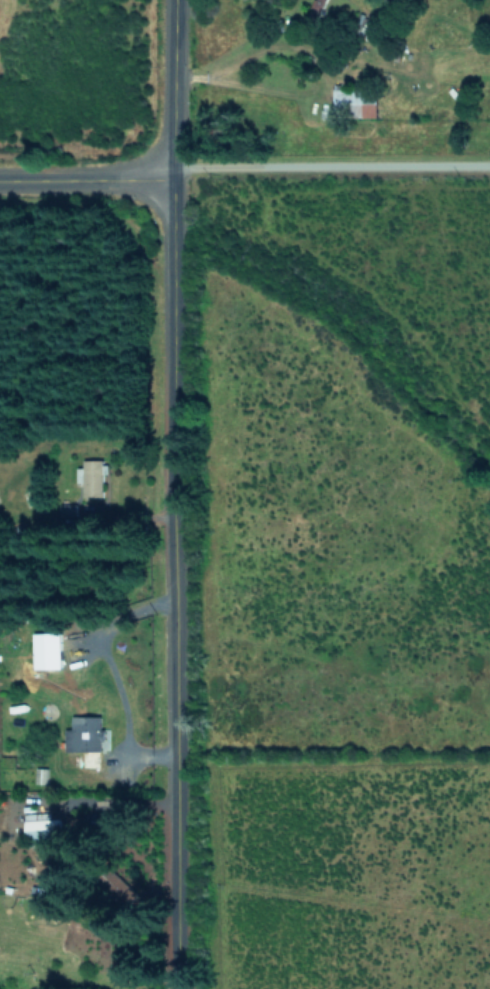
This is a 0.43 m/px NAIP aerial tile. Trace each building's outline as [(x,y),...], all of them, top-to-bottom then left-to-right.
[(375,117),(376,101),(367,101),(368,96),(345,95),(345,89),(334,89),(333,107),(345,108),(345,103),(361,103),(361,117),(375,117)] [(103,459),(83,459),(82,468),(80,468),(80,495),(102,495),(103,459)] [(60,667),(59,632),(32,632),(32,668),(60,667)] [(63,728),(64,750),(100,750),(100,741),(102,741),(101,715),(70,716),(70,728),(63,728)] [(23,820),(24,837),(59,835),(59,818),(23,820)]
